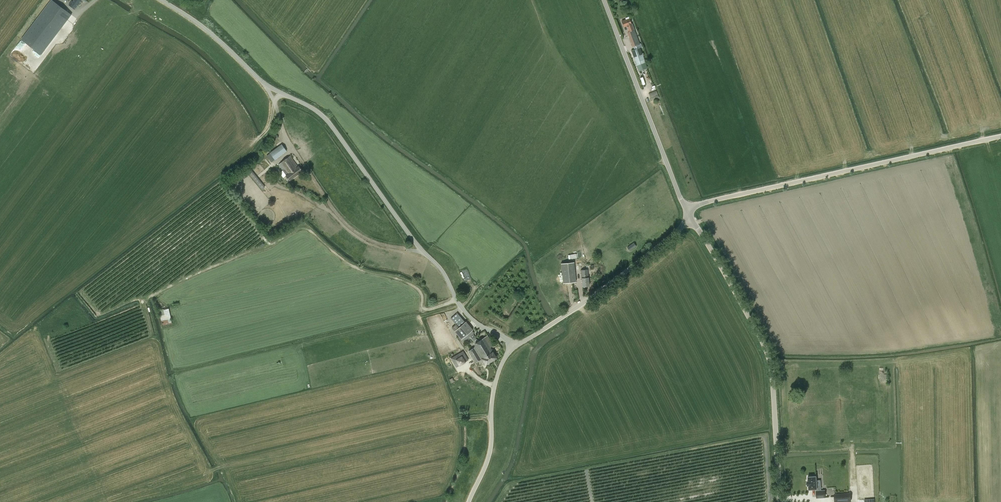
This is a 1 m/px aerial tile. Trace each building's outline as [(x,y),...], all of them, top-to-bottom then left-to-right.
[(21,39),(41,54),(71,14),(52,0),(50,0),(21,39)] [(71,1),(68,5),(75,9),(81,0),(73,0),(72,1),(71,1)] [(628,17),(626,18),(626,20),(622,21),(624,27),(628,26),(630,31),(627,32),(633,46),(640,44),(632,24),(631,24),(628,17)] [(631,51),(638,70),(647,67),(640,48),(631,51)] [(649,93),(652,101),(660,98),(657,90),(649,93)] [(271,164),(274,162),(273,161),(275,160),(287,151),(282,144),(280,142),(276,145),(278,147),(270,153),(270,154),(269,155),(267,152),(264,154),(271,164)] [(290,156),(279,164),(286,175),(285,175),(289,180),(302,171),(299,166),(298,166),(290,156)] [(247,172),(262,190),(265,187),(250,169),(247,172)] [(248,175),(238,183),(241,187),(242,186),(247,193),(251,190),(252,192),(252,191),(253,192),(256,190),(257,192),(260,189),(248,175)] [(637,246),(634,242),(627,247),(630,251),(637,246)] [(563,283),(576,282),(574,262),(561,263),(563,283)] [(588,269),(581,270),(582,278),(582,286),(589,286),(589,277),(588,269)] [(163,325),(172,323),(170,314),(169,308),(159,310),(163,325)] [(473,329),(466,321),(465,322),(457,313),(451,318),(458,328),(455,331),(462,339),(473,329)] [(478,342),(476,339),(474,341),(474,342),(476,341),(478,345),(468,351),(469,351),(476,362),(482,358),(485,364),(496,358),(490,347),(494,345),(488,335),(484,338),(478,342)] [(463,351),(451,358),(456,367),(468,360),(463,351)] [(816,477),(808,477),(809,481),(807,481),(808,485),(809,485),(809,489),(817,489),(817,491),(817,498),(825,497),(824,490),(820,491),(819,486),(816,486),(816,477)] [(851,501),(850,493),(835,494),(835,501),(851,501)]
